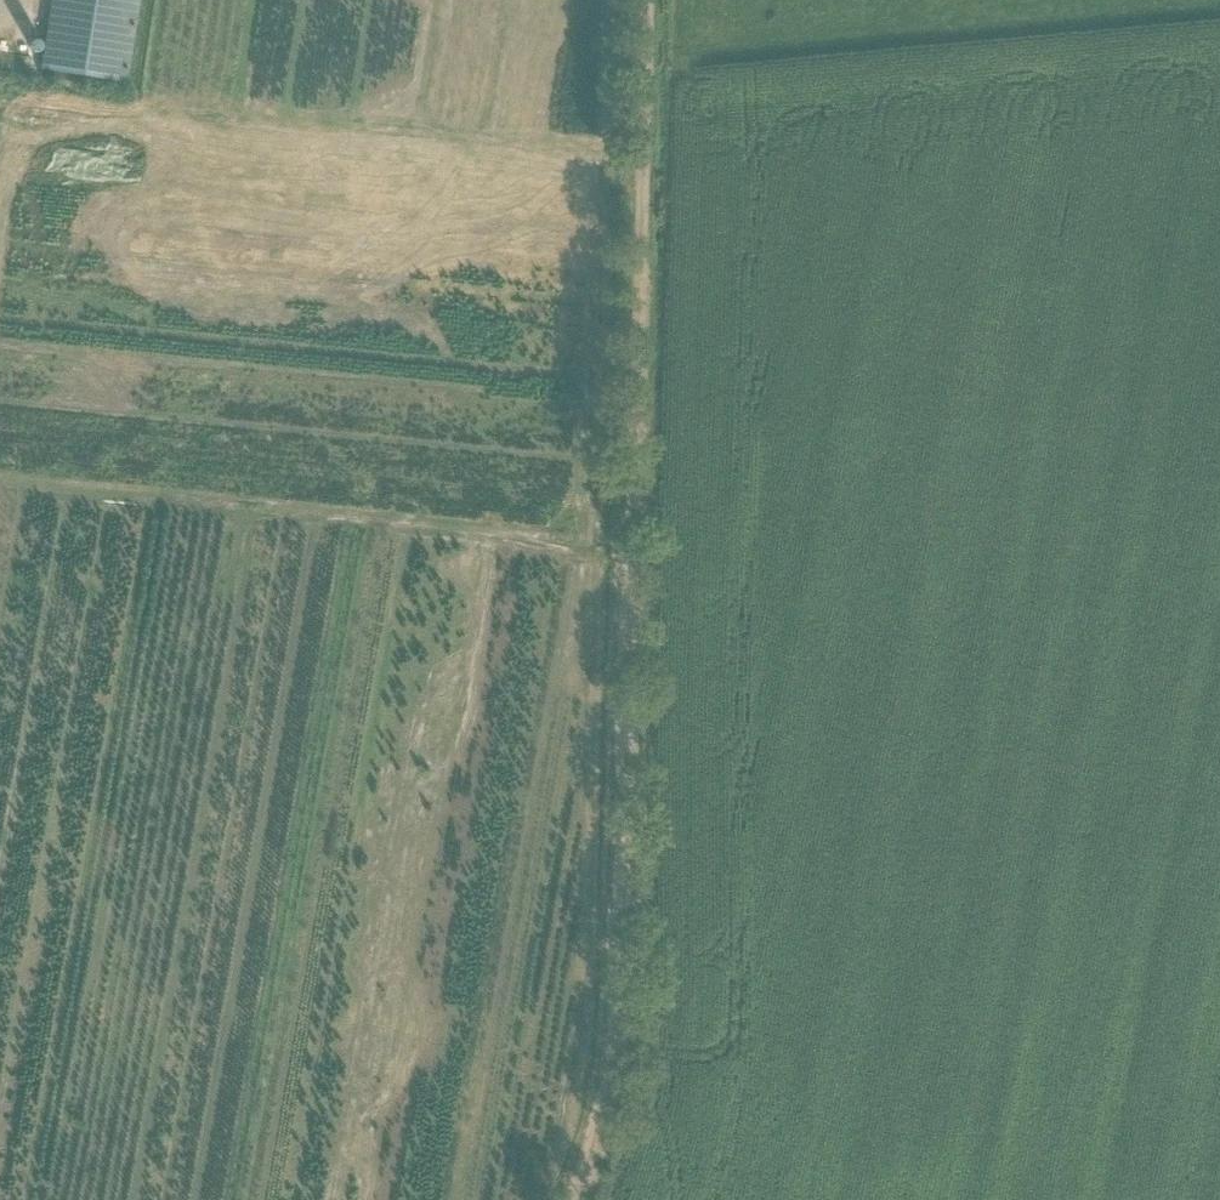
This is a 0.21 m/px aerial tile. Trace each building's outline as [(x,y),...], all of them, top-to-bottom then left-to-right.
[(42,69),(127,83),(140,0),(52,0),(42,69)] [(7,42),(8,33),(0,32),(0,41),(7,42)]
